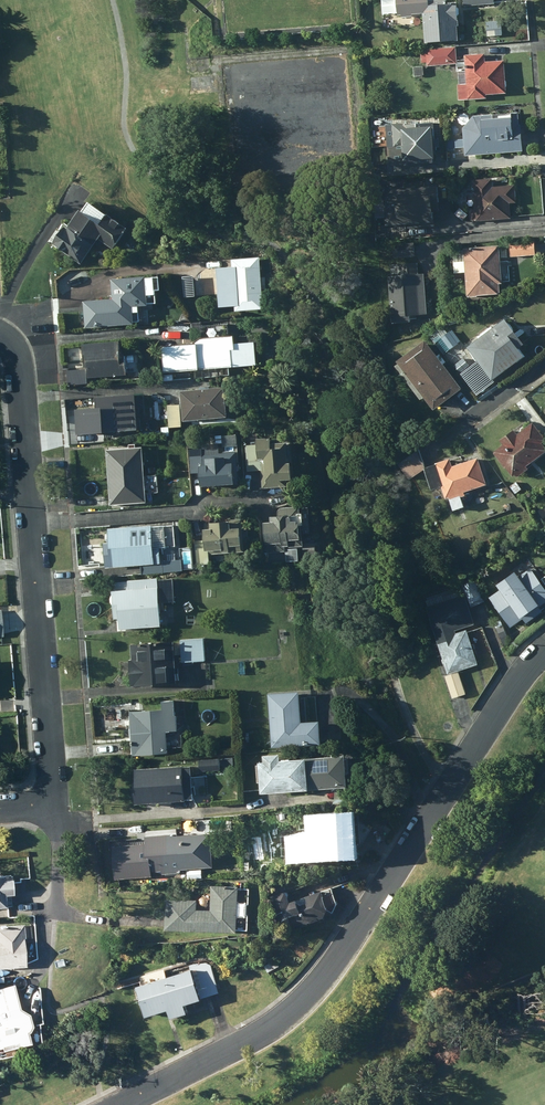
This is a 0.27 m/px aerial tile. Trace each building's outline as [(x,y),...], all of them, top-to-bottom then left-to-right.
[(426,44),(458,42),(457,28),(459,28),(457,6),(447,6),(447,0),(433,0),(417,1),(418,15),(424,15),(426,44)] [(464,9),(496,7),(495,0),(463,0),(464,9)] [(502,23),(485,23),(486,37),(502,36),(502,23)] [(408,46),(408,38),(399,38),(400,46),(408,46)] [(455,48),(425,50),(426,66),(456,64),(455,48)] [(482,56),(465,57),(467,85),(457,85),(458,102),(486,100),(486,96),(505,94),(503,62),(483,63),(482,56)] [(465,157),(523,153),(522,133),(520,133),(518,114),(474,117),(463,130),(465,157)] [(437,167),(433,124),(393,128),(394,147),(404,147),(405,168),(437,167)] [(475,224),(513,222),(512,205),(517,205),(515,187),(492,189),(491,181),(472,182),(475,224)] [(388,229),(435,225),(434,208),(440,208),(439,188),(425,189),(425,184),(402,185),(403,191),(395,192),(395,200),(386,201),(388,229)] [(127,226),(87,202),(82,209),(79,207),(68,226),(63,222),(50,241),(81,263),(99,237),(114,248),(127,226)] [(536,257),(535,243),(510,245),(511,258),(536,257)] [(415,258),(414,244),(393,246),(395,260),(415,258)] [(501,249),(464,251),(468,299),(501,297),(500,286),(504,286),(501,249)] [(263,307),(260,256),(231,258),(232,265),(217,266),(220,305),(236,304),(236,308),(263,307)] [(399,277),(389,278),(393,326),(411,324),(411,318),(427,317),(424,275),(419,275),(418,264),(398,266),(399,277)] [(82,300),(85,327),(134,322),(133,311),(139,311),(139,304),(149,303),(147,292),(141,292),(140,278),(132,278),(131,275),(112,277),(114,297),(82,300)] [(506,318),(469,346),(493,379),(525,355),(519,347),(525,342),(506,318)] [(163,371),(257,364),(255,340),(235,342),(234,333),(228,334),(227,323),(201,325),(202,337),(193,342),(161,345),(163,371)] [(121,357),(119,339),(82,343),(84,366),(87,366),(88,377),(127,373),(125,356),(121,357)] [(463,387),(426,339),(398,360),(436,408),(463,387)] [(224,386),(180,390),(183,420),(227,415),(224,386)] [(134,393),(97,396),(100,432),(137,429),(134,393)] [(527,465),(544,452),(544,437),(534,421),(517,431),(515,428),(500,439),(504,443),(494,451),(513,475),(517,472),(519,476),(529,468),(527,465)] [(263,487),(288,485),(288,479),(293,478),(292,460),(289,461),(287,441),(273,442),(272,437),(257,438),(259,460),(261,460),(261,470),(263,487)] [(106,449),(108,477),(144,474),(142,446),(106,449)] [(239,484),(237,450),(223,451),(223,452),(202,454),(203,464),(200,464),(202,485),(208,484),(208,486),(239,484)] [(416,454),(398,468),(409,482),(423,470),(427,468),(416,454)] [(487,484),(479,458),(453,466),(450,457),(435,462),(447,497),(451,496),(452,499),(467,494),(466,491),(487,484)] [(146,501),(144,474),(108,477),(110,504),(146,501)] [(271,521),(264,522),(266,553),(286,551),(285,546),(289,546),(289,547),(304,546),(303,512),(300,512),(300,505),(280,508),(278,510),(278,514),(271,515),(271,521)] [(241,520),(204,523),(206,550),(209,550),(210,554),(244,551),(241,520)] [(152,524),(108,528),(111,566),(141,564),(141,573),(182,570),(182,559),(161,560),(160,544),(163,544),(161,525),(152,526),(152,524)] [(531,568),(520,575),(516,570),(498,584),(502,588),(490,596),(512,627),(524,618),(527,623),(544,611),(540,606),(544,603),(544,587),(531,568)] [(161,624),(157,577),(112,580),(115,619),(120,619),(121,627),(161,624)] [(472,606),(485,600),(476,580),(463,585),(472,606)] [(427,606),(437,639),(456,633),(455,629),(474,624),(465,594),(427,606)] [(467,630),(456,633),(437,639),(448,673),(478,664),(467,630)] [(205,660),(204,638),(180,639),(182,662),(205,660)] [(176,683),(174,640),(132,643),(133,660),(130,660),(131,685),(176,683)] [(458,673),(445,677),(452,700),(465,695),(458,673)] [(299,691),(268,694),(272,747),(321,744),(319,722),(302,723),(299,691)] [(162,709),(130,711),(133,754),(168,751),(166,732),(178,731),(177,715),(174,715),(173,699),(161,700),(162,709)] [(261,793),(305,790),(303,758),(282,760),(281,753),(264,755),(264,761),(259,761),(261,793)] [(346,755),(303,758),(305,790),(348,786),(346,755)] [(197,760),(198,771),(219,771),(219,759),(197,760)] [(193,799),(191,766),(133,771),(136,804),(193,799)] [(353,858),(372,829),(359,821),(359,815),(353,815),(310,817),(312,836),(292,838),(293,858),(317,856),(317,859),(326,858),(326,855),(346,854),(353,858)] [(177,836),(177,834),(144,836),(145,853),(132,854),(134,873),(161,871),(162,874),(182,873),(182,869),(187,869),(187,866),(211,864),(208,834),(177,836)] [(4,907),(3,895),(10,894),(10,880),(2,880),(2,876),(0,876),(0,908),(4,907)] [(238,889),(238,886),(211,886),(211,910),(196,910),(196,900),(166,899),(165,930),(237,932),(237,930),(249,930),(249,889),(238,889)] [(337,904),(331,888),(289,902),(286,892),(271,897),(275,909),(270,910),(276,926),(283,924),(285,929),(292,926),(294,931),(330,919),(337,904)] [(32,916),(0,920),(0,967),(24,965),(37,960),(32,916)] [(187,964),(190,971),(166,978),(163,968),(138,976),(139,980),(141,986),(135,988),(144,1018),(165,1012),(168,1022),(187,1016),(183,1005),(199,1000),(197,995),(209,991),(218,989),(208,958),(187,964)] [(0,1047),(1,1051),(29,1043),(26,1033),(28,1032),(30,1026),(28,1015),(19,1010),(13,986),(0,989),(0,1047)]
